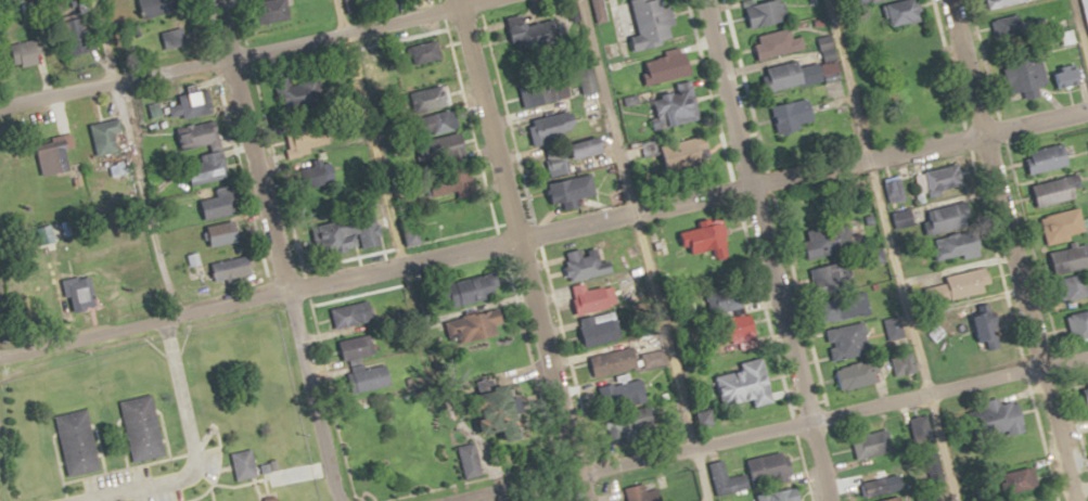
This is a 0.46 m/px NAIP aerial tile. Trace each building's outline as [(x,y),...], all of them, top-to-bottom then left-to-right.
[(143,18),(166,14),(163,0),(139,0),(143,18)] [(633,37),(636,51),(675,42),(672,26),(676,25),(672,7),(666,8),(664,0),(632,0),(640,35),(633,37)] [(789,22),(784,0),(775,0),(747,6),(752,29),(789,22)] [(891,25),(924,22),(922,0),(889,0),(891,25)] [(1022,0),(996,0),(998,9),(1023,1),(1022,0)] [(158,46),(171,48),(175,22),(161,20),(158,46)] [(795,39),(792,27),(755,38),(762,61),(807,49),(803,37),(795,39)] [(687,51),(642,64),(649,87),(694,74),(687,51)] [(1005,61),(1013,94),(1024,91),(1026,100),(1041,97),(1039,88),(1050,86),(1042,52),(1005,61)] [(765,69),(770,92),(826,80),(823,63),(802,68),(801,61),(765,69)] [(1057,89),(1087,82),(1083,64),(1053,72),(1057,89)] [(597,94),(596,74),(580,74),(580,94),(597,94)] [(555,98),(569,98),(569,87),(555,87),(555,98)] [(702,120),(694,87),(652,97),(656,116),(668,113),(672,127),(702,120)] [(444,104),(439,90),(432,92),(434,98),(420,103),(423,111),(444,104)] [(810,98),(773,110),(782,137),(805,129),(804,124),(817,120),(810,98)] [(428,116),(433,135),(459,129),(454,109),(428,116)] [(592,172),(572,177),(564,146),(557,148),(553,136),(578,130),(573,111),(529,123),(535,147),(537,146),(554,210),(599,199),(592,172)] [(115,134),(122,132),(120,119),(90,124),(95,158),(118,154),(115,134)] [(220,144),(215,120),(177,128),(181,152),(220,144)] [(443,140),(451,160),(469,154),(460,133),(443,140)] [(320,150),(319,136),(290,138),(290,152),(320,150)] [(606,155),(605,139),(573,141),(575,157),(606,155)] [(699,143),(697,159),(709,160),(710,145),(699,143)] [(1073,164),(1067,143),(1027,153),(1034,175),(1073,164)] [(37,153),(44,178),(73,169),(66,144),(37,153)] [(228,178),(223,151),(185,158),(191,185),(228,178)] [(965,188),(960,164),(916,174),(922,198),(965,188)] [(1039,208),(1079,199),(1076,188),(1082,186),(1079,175),(1034,184),(1039,208)] [(889,202),(906,198),(901,179),(885,183),(889,202)] [(199,192),(203,219),(236,214),(231,187),(199,192)] [(916,213),(922,236),(967,224),(962,201),(916,213)] [(1087,230),(1082,207),(1047,215),(1053,238),(1087,230)] [(211,245),(240,241),(238,221),(208,225),(211,245)] [(324,255),(380,245),(376,222),(320,231),(324,255)] [(728,251),(727,225),(689,227),(690,253),(728,251)] [(809,255),(845,254),(844,228),(808,230),(809,255)] [(926,239),(931,262),(975,253),(971,231),(926,239)] [(1063,246),(1065,256),(1052,258),(1054,272),(1087,267),(1087,242),(1063,246)] [(609,246),(561,254),(566,280),(614,272),(609,246)] [(253,274),(249,254),(210,263),(214,282),(253,274)] [(812,265),(812,291),(847,291),(847,265),(812,265)] [(934,301),(983,291),(978,268),(937,277),(938,283),(930,285),(934,301)] [(463,306),(504,294),(496,271),(456,283),(463,306)] [(1057,302),(1087,295),(1083,273),(1052,279),(1057,302)] [(91,298),(83,275),(64,282),(72,305),(91,298)] [(614,285),(588,288),(588,283),(574,285),(578,313),(618,308),(614,285)] [(743,310),(741,290),(714,293),(717,312),(743,310)] [(866,312),(860,291),(821,302),(827,323),(866,312)] [(372,321),(369,300),(330,307),(333,328),(372,321)] [(993,347),(991,305),(964,306),(966,342),(985,341),(985,348),(993,347)] [(505,322),(502,308),(460,317),(465,342),(499,336),(496,324),(505,322)] [(1062,315),(1067,340),(1087,335),(1087,309),(1062,315)] [(587,348),(623,339),(616,311),(580,319),(587,348)] [(757,338),(753,314),(726,319),(730,343),(757,338)] [(833,361),(865,354),(858,322),(826,329),(833,361)] [(339,343),(345,362),(377,352),(370,333),(339,343)] [(595,378),(640,366),(635,346),(590,358),(595,378)] [(642,353),(644,368),(667,365),(664,350),(642,353)] [(723,407),(772,399),(766,359),(743,363),(744,371),(718,375),(723,407)] [(843,391),(876,381),(869,359),(836,369),(843,391)] [(347,372),(352,393),(393,384),(388,364),(347,372)] [(1079,379),(1081,389),(1075,390),(1078,405),(1087,403),(1087,377),(1079,379)] [(644,378),(599,387),(604,411),(648,402),(644,378)] [(488,394),(493,433),(524,428),(519,390),(488,394)] [(164,455),(152,394),(119,401),(131,462),(164,455)] [(1011,401),(995,405),(994,398),(978,401),(985,436),(1017,430),(1011,401)] [(100,470),(88,409),(54,416),(67,477),(100,470)] [(889,466),(880,430),(850,437),(858,473),(889,466)] [(477,442),(458,446),(465,479),(484,475),(477,442)] [(256,477),(252,449),(231,452),(235,480),(256,477)] [(786,477),(779,451),(739,462),(746,488),(786,477)] [(934,451),(920,453),(923,473),(937,472),(934,451)] [(1005,494),(1033,486),(1027,467),(1000,475),(1005,494)] [(621,500),(654,500),(648,480),(618,489),(621,500)] [(790,488),(750,494),(751,500),(793,500),(790,488)]
